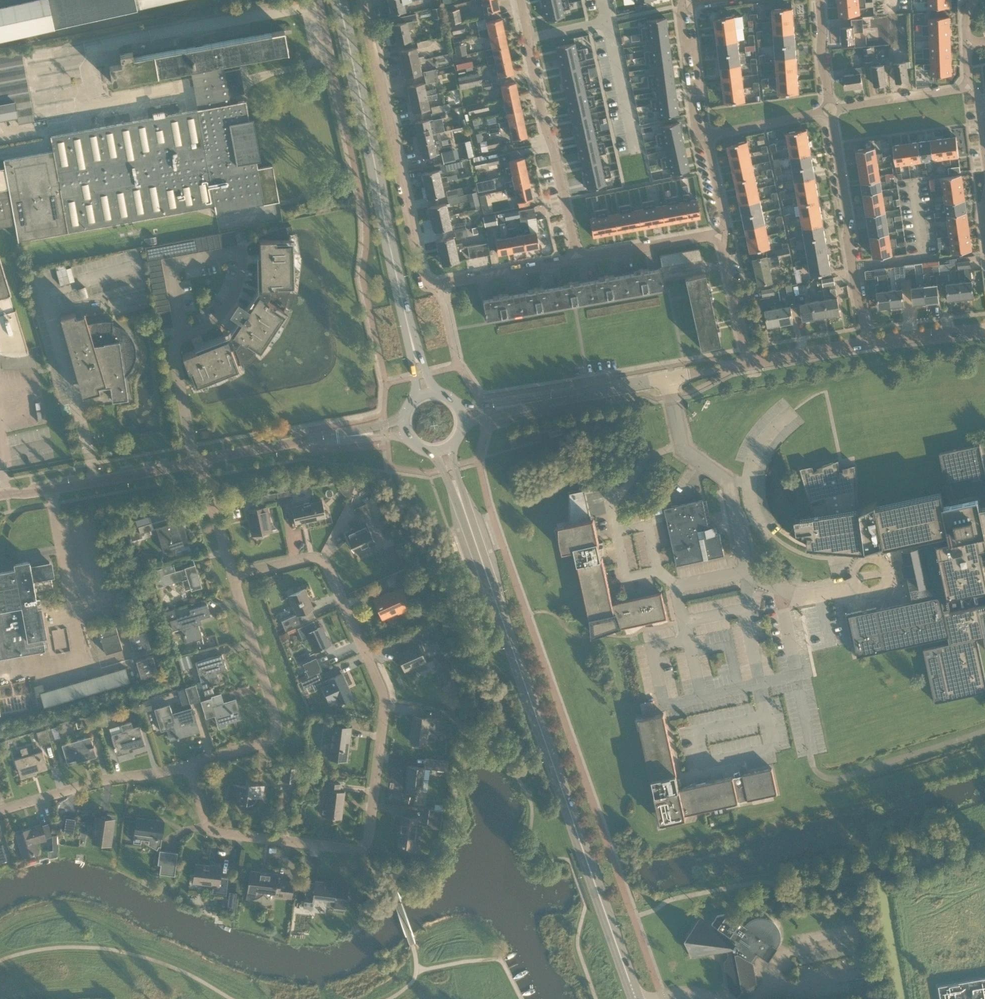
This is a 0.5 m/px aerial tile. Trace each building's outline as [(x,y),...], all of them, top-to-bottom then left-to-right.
[(177,0),(0,0),(0,39),(177,0)] [(391,14),(405,10),(403,2),(411,0),(388,0),(391,14)] [(474,0),(476,7),(478,6),(483,5),(484,12),(499,9),(497,0),(476,0),(475,0),(474,0)] [(543,8),(569,3),(568,0),(541,0),(543,8)] [(866,2),(838,4),(839,16),(860,14),(859,8),(866,7),(866,2)] [(569,3),(543,8),(546,20),(564,16),(563,10),(570,8),(569,3)] [(433,19),(442,17),(440,7),(431,9),(433,19)] [(773,21),(793,20),(793,8),(772,9),(773,21)] [(445,12),(448,24),(462,21),(459,9),(445,12)] [(413,21),(417,20),(415,14),(400,17),(401,23),(393,25),(397,42),(410,39),(408,29),(414,28),(413,21)] [(715,18),(716,30),(736,28),(735,16),(715,18)] [(929,18),(929,24),(922,25),(922,30),(950,29),(949,17),(929,18)] [(489,35),(504,32),(501,18),(486,21),(488,28),(478,30),(479,37),(485,36),(489,35)] [(648,27),(640,28),(641,33),(667,30),(666,18),(647,20),(648,27)] [(841,27),(843,43),(854,42),(853,32),(863,31),(863,28),(868,27),(868,23),(862,24),(862,18),(851,19),(852,26),(841,27)] [(793,20),(773,21),(774,33),(794,32),(793,20)] [(451,26),(453,34),(465,31),(463,23),(451,26)] [(736,28),(716,30),(718,42),(738,40),(736,28)] [(930,41),(950,40),(950,29),(922,30),(923,35),(929,35),(930,41)] [(15,224),(18,241),(159,215),(214,205),(216,212),(279,201),(273,165),(257,167),(256,161),(260,160),(253,119),(249,120),(245,100),(239,102),(238,94),(245,93),(241,68),(224,71),(223,63),(288,52),(284,30),(202,44),(201,39),(193,41),(194,46),(133,57),(132,52),(120,55),(121,64),(109,67),(112,84),(190,70),(197,109),(164,115),(163,111),(153,113),(153,117),(50,136),(53,150),(3,159),(5,168),(0,168),(0,227),(15,224)] [(667,30),(641,33),(642,39),(649,38),(650,44),(669,42),(667,30)] [(491,42),(492,48),(507,45),(504,32),(489,35),(491,42)] [(775,45),(795,44),(794,32),(774,33),(775,45)] [(417,42),(418,48),(431,45),(429,39),(417,42)] [(725,54),(739,52),(738,40),(718,42),(719,55),(725,54)] [(930,41),(930,47),(923,47),(923,52),(951,51),(950,40),(930,41)] [(651,51),(644,51),(644,57),(670,54),(669,42),(650,44),(651,51)] [(574,43),(556,47),(558,59),(584,53),(583,48),(576,49),(574,43)] [(454,46),(456,56),(464,55),(462,44),(454,46)] [(775,45),(776,57),(796,56),(795,44),(775,45)] [(487,64),(495,62),(510,59),(507,45),(492,48),(493,55),(486,57),(487,64)] [(399,51),(401,63),(423,58),(423,56),(418,57),(416,47),(399,51)] [(871,48),(864,49),(866,61),(873,60),(871,48)] [(17,118),(19,124),(34,121),(21,50),(0,54),(0,121),(17,118)] [(930,64),(951,63),(951,51),(923,52),(923,58),(930,57),(930,63),(930,64)] [(719,55),(721,67),(739,64),(741,64),(739,52),(725,54),(719,55)] [(909,80),(906,61),(903,62),(902,52),(895,53),(897,62),(893,63),(896,82),(909,80)] [(584,53),(558,59),(561,71),(580,67),(578,61),(585,59),(584,53)] [(670,54),(644,57),(645,63),(652,62),(653,68),(672,66),(670,54)] [(797,68),(796,56),(776,57),(777,69),(797,68)] [(401,63),(404,77),(421,73),(419,63),(424,62),(423,58),(401,63)] [(513,72),(510,59),(495,62),(498,76),(513,72)] [(468,61),(456,63),(458,69),(469,66),(468,61)] [(924,69),(931,69),(931,76),(952,75),(951,63),(930,64),(930,63),(924,64),(924,69)] [(729,78),(742,76),(741,64),(739,64),(721,67),(722,79),(729,78)] [(884,64),(872,66),(874,85),(887,83),(884,64)] [(654,74),(647,75),(648,81),(674,78),(672,66),(653,68),(654,74)] [(861,73),(866,72),(865,66),(854,68),(855,74),(844,75),(846,89),(848,88),(848,90),(853,89),(853,88),(863,86),(861,73)] [(580,67),(561,71),(564,82),(589,77),(588,71),(581,73),(580,67)] [(777,69),(778,81),(798,80),(797,68),(777,69)] [(423,71),(425,77),(437,75),(436,69),(423,71)] [(458,77),(460,88),(481,84),(478,73),(458,77)] [(438,80),(437,75),(425,77),(426,83),(438,80)] [(722,79),(724,91),(744,88),(742,76),(729,78),(722,79)] [(589,77),(564,82),(566,94),(585,90),(583,84),(590,83),(589,77)] [(674,78),(648,81),(648,87),(655,86),(656,92),(675,90),(674,78)] [(799,92),(798,80),(778,81),(779,94),(799,92)] [(518,96),(515,81),(500,85),(503,99),(518,96)] [(406,86),(409,99),(436,93),(435,88),(425,91),(424,83),(406,86)] [(745,100),(744,88),(724,91),(725,103),(745,100)] [(585,90),(566,94),(569,106),(594,100),(593,95),(586,96),(585,90)] [(657,98),(650,99),(651,105),(677,101),(675,90),(656,92),(657,98)] [(436,93),(409,99),(412,112),(429,108),(427,100),(437,98),(436,93)] [(521,109),(518,96),(503,99),(506,112),(521,109)] [(594,100),(569,106),(571,118),(590,114),(589,108),(596,106),(594,100)] [(677,101),(651,105),(651,111),(659,110),(659,116),(678,114),(677,101)] [(431,113),(444,111),(444,110),(450,109),(449,103),(431,107),(432,113),(431,113)] [(487,103),(477,105),(468,107),(469,113),(488,109),(487,103)] [(509,125),(509,126),(524,123),(521,109),(506,112),(508,120),(498,123),(499,127),(509,125)] [(445,116),(444,111),(431,113),(432,119),(445,116)] [(590,114),(571,118),(574,129),(599,124),(598,118),(591,120),(590,114)] [(415,121),(418,136),(439,132),(439,131),(436,132),(435,129),(431,129),(428,118),(415,121)] [(662,133),(655,134),(656,140),(681,134),(679,122),(660,126),(662,133)] [(527,136),(524,123),(509,126),(512,139),(527,136)] [(599,124),(574,129),(576,141),(595,137),(594,131),(601,129),(599,124)] [(789,144),(809,141),(807,129),(787,132),(789,144)] [(441,152),(441,151),(452,149),(451,143),(442,145),(439,132),(418,136),(423,157),(441,153),(441,152)] [(681,134),(656,140),(657,146),(664,144),(665,150),(684,146),(681,134)] [(959,157),(956,136),(943,138),(947,164),(951,164),(950,158),(959,157)] [(595,137),(576,141),(579,153),(605,147),(603,141),(596,143),(595,137)] [(931,140),(934,160),(942,159),(943,165),(947,164),(943,138),(931,140)] [(486,141),(487,148),(499,146),(498,139),(486,141)] [(931,140),(918,142),(922,168),(926,167),(925,162),(934,160),(931,140)] [(730,157),(750,152),(747,141),(739,142),(728,145),(730,157)] [(809,141),(789,144),(791,156),(811,153),(809,141)] [(918,142),(906,143),(909,164),(917,163),(918,168),(922,168),(918,142)] [(900,165),(909,164),(906,143),(893,145),(896,166),(897,171),(901,171),(900,165)] [(471,146),(463,148),(465,158),(474,156),(471,146)] [(667,156),(660,158),(661,163),(686,158),(684,146),(665,150),(667,156)] [(605,147),(579,153),(582,165),(600,160),(599,154),(606,153),(605,147)] [(856,150),(858,161),(883,157),(882,153),(876,154),(875,147),(856,150)] [(452,149),(441,151),(441,153),(444,163),(455,161),(452,149)] [(733,168),(753,164),(750,152),(730,157),(731,160),(733,168)] [(813,165),(811,153),(791,156),(793,168),(813,165)] [(474,162),(476,168),(498,163),(497,157),(474,162)] [(507,175),(511,174),(526,171),(523,157),(508,160),(510,167),(505,168),(507,175)] [(884,161),(883,157),(858,161),(860,172),(879,168),(878,162),(884,161)] [(686,158),(661,163),(662,169),(669,168),(670,174),(689,170),(686,158)] [(444,163),(440,164),(441,171),(463,167),(461,159),(455,161),(444,163)] [(600,160),(582,165),(584,176),(610,171),(608,165),(601,166),(600,160)] [(753,164),(733,168),(735,180),(755,176),(753,164)] [(795,180),(815,177),(813,165),(793,168),(795,180)] [(886,178),(886,174),(880,175),(879,168),(860,172),(861,182),(886,178)] [(422,173),(425,185),(447,180),(446,176),(440,177),(439,169),(422,173)] [(506,189),(514,187),(529,184),(526,171),(511,174),(513,180),(504,182),(506,189)] [(610,171),(584,176),(587,188),(605,184),(604,178),(611,176),(610,171)] [(936,187),(937,191),(963,188),(961,175),(941,177),(942,186),(936,187)] [(735,180),(738,192),(758,188),(755,176),(735,180)] [(797,192),(817,188),(815,177),(795,180),(797,192)] [(886,178),(861,182),(863,193),(882,190),(881,183),(887,182),(886,178)] [(447,180),(425,185),(427,197),(444,194),(442,186),(448,185),(447,180)] [(485,181),(477,182),(478,190),(486,189),(485,181)] [(515,188),(506,190),(508,197),(516,195),(517,201),(532,198),(529,184),(514,187),(515,188)] [(446,191),(447,198),(476,192),(476,191),(471,192),(463,194),(462,187),(446,191)] [(758,188),(738,192),(740,204),(760,200),(758,188)] [(817,188),(797,192),(799,204),(819,200),(817,188)] [(965,200),(963,188),(937,191),(938,195),(943,195),(945,203),(965,200)] [(889,195),(883,196),(882,190),(863,193),(865,204),(890,200),(889,195)] [(476,192),(447,198),(449,204),(469,200),(470,206),(479,204),(476,192)] [(689,193),(683,194),(684,201),(688,220),(700,218),(697,199),(690,200),(689,193)] [(677,195),(671,196),(676,222),(688,220),(684,201),(678,202),(677,195)] [(667,204),(661,205),(664,225),(676,222),(671,196),(665,197),(667,204)] [(653,200),(648,201),(652,227),(664,225),(661,205),(655,207),(653,200)] [(743,215),(743,216),(763,211),(760,200),(740,204),(743,215)] [(821,212),(819,200),(799,204),(801,215),(801,216),(821,212)] [(865,204),(867,214),(886,211),(885,205),(890,204),(890,200),(865,204)] [(940,212),(940,216),(967,212),(965,200),(945,203),(946,211),(940,212)] [(643,209),(637,210),(640,229),(652,227),(648,201),(642,202),(643,209)] [(483,213),(489,211),(487,202),(481,203),(483,213)] [(431,215),(432,218),(453,214),(452,210),(447,211),(446,203),(429,206),(431,215)] [(630,204),(624,205),(629,231),(640,229),(637,210),(631,211),(630,204)] [(620,213),(613,214),(617,233),(629,231),(624,205),(618,206),(620,213)] [(534,207),(518,210),(522,234),(525,249),(538,247),(536,232),(530,233),(527,218),(535,217),(534,207)] [(606,208),(600,209),(605,235),(617,233),(613,214),(607,215),(606,208)] [(596,217),(589,218),(593,237),(605,235),(600,209),(595,210),(596,217)] [(506,220),(519,217),(518,210),(504,212),(506,220)] [(764,215),(763,211),(743,216),(745,227),(765,223),(764,215)] [(887,217),(886,211),(867,214),(868,225),(893,221),(892,217),(887,217)] [(801,216),(803,228),(823,224),(821,212),(801,216)] [(968,225),(967,212),(940,216),(941,220),(947,220),(948,228),(968,225)] [(435,231),(451,227),(449,220),(457,219),(456,213),(453,214),(432,218),(435,231)] [(495,214),(483,217),(485,227),(497,224),(495,214)] [(894,225),(893,221),(868,225),(870,236),(889,232),(888,226),(894,225)] [(465,222),(453,225),(455,231),(466,229),(465,222)] [(768,235),(765,223),(745,227),(748,239),(761,237),(768,235)] [(805,239),(825,236),(823,224),(803,228),(805,239)] [(288,234),(293,234),(291,225),(268,233),(269,239),(260,239),(261,287),(269,287),(270,292),(269,294),(266,299),(259,294),(248,311),(239,305),(233,313),(251,325),(249,327),(241,321),(232,334),(240,339),(237,343),(235,344),(230,346),(227,338),(182,356),(195,387),(239,369),(237,365),(242,363),(244,367),(249,364),(253,361),(257,357),(253,354),(256,350),(260,352),(287,312),(283,310),(285,306),(289,308),(292,303),(293,297),(294,291),(289,292),(289,287),(294,286),(293,239),(288,239),(288,234)] [(949,236),(943,237),(944,241),(970,237),(968,225),(948,228),(949,236)] [(515,227),(507,228),(509,237),(508,237),(511,251),(525,249),(522,234),(516,235),(515,227)] [(466,229),(455,231),(456,238),(468,236),(466,229)] [(232,245),(229,232),(224,233),(227,246),(232,245)] [(890,239),(889,232),(870,236),(872,246),(897,242),(896,238),(890,239)] [(221,247),(227,246),(224,233),(218,234),(221,247)] [(218,234),(212,235),(215,249),(221,247),(218,234)] [(212,235),(207,236),(210,250),(215,249),(212,235)] [(761,237),(748,239),(751,251),(770,247),(768,235),(761,237)] [(207,236),(201,237),(204,251),(210,250),(207,236)] [(436,240),(439,253),(456,250),(463,248),(462,242),(455,244),(453,236),(436,240)] [(827,246),(825,236),(805,239),(807,251),(827,248),(827,246)] [(201,237),(195,238),(198,252),(204,251),(201,237)] [(511,251),(508,237),(495,239),(497,254),(511,251)] [(944,241),(945,245),(950,245),(952,253),(972,250),(970,237),(944,241)] [(195,238),(190,239),(193,253),(198,252),(195,238)] [(190,239),(184,240),(187,254),(193,253),(190,239)] [(184,240),(179,241),(181,255),(187,254),(184,240)] [(179,241),(173,242),(176,256),(181,255),(179,241)] [(173,242),(167,243),(170,257),(176,256),(173,242)] [(897,242),(872,246),(873,257),(893,254),(892,247),(897,246),(897,242)] [(164,258),(170,257),(167,243),(162,244),(164,258)] [(483,255),(489,254),(487,243),(481,245),(483,255)] [(145,247),(147,261),(161,258),(164,258),(162,244),(145,247)] [(483,255),(481,245),(475,246),(477,256),(483,255)] [(475,246),(467,248),(469,258),(477,256),(475,246)] [(779,257),(789,255),(788,248),(766,253),(767,257),(754,260),(759,284),(773,281),(770,267),(781,265),(779,257)] [(809,263),(829,260),(829,258),(827,248),(807,251),(809,263)] [(456,250),(439,253),(441,265),(458,261),(456,250)] [(27,349),(27,350),(28,350),(0,258),(0,350),(27,349)] [(162,264),(161,258),(147,261),(148,267),(162,264)] [(831,270),(829,260),(809,263),(811,275),(831,272),(831,270)] [(965,281),(958,282),(960,298),(973,296),(970,271),(969,260),(958,261),(958,268),(964,268),(965,281)] [(933,270),(933,275),(931,275),(932,285),(924,285),(926,302),(939,300),(936,275),(940,275),(938,264),(938,261),(922,263),(923,271),(933,270)] [(949,263),(938,264),(940,275),(946,274),(948,299),(960,298),(958,282),(952,282),(949,263)] [(70,283),(65,264),(55,266),(60,285),(70,283)] [(163,270),(162,264),(148,267),(149,273),(163,270)] [(906,279),(904,267),(904,265),(894,266),(896,280),(906,279)] [(906,279),(911,278),(914,303),(926,302),(924,285),(917,286),(915,266),(904,267),(906,279)] [(659,268),(641,271),(645,291),(662,288),(659,268)] [(164,276),(163,270),(149,273),(150,279),(164,276)] [(892,306),(890,289),(889,289),(887,270),(874,271),(875,277),(878,277),(878,282),(876,282),(879,307),(892,306)] [(627,294),(645,291),(641,271),(623,275),(627,294)] [(684,278),(688,296),(710,291),(710,289),(708,290),(704,274),(684,278)] [(623,275),(606,278),(609,297),(627,294),(623,275)] [(150,279),(151,284),(165,281),(164,276),(150,279)] [(606,278),(588,281),(591,300),(609,297),(606,278)] [(840,313),(834,278),(822,280),(823,284),(823,286),(829,285),(831,298),(825,299),(827,315),(840,313)] [(897,288),(890,289),(892,306),(904,304),(901,279),(896,280),(897,288)] [(151,284),(152,290),(166,287),(165,281),(151,284)] [(588,281),(570,284),(574,303),(591,300),(588,281)] [(556,307),(574,303),(570,284),(553,287),(556,307)] [(794,293),(792,285),(786,286),(788,297),(783,297),(785,306),(777,307),(780,323),(793,321),(790,307),(796,306),(794,293)] [(167,292),(166,287),(152,290),(153,295),(167,292)] [(553,287),(535,290),(538,310),(556,307),(553,287)] [(762,290),(763,296),(774,294),(773,288),(762,290)] [(521,313),(538,310),(535,290),(517,293),(521,313)] [(827,315),(825,299),(823,290),(817,291),(819,300),(812,301),(815,317),(827,315)] [(688,296),(692,313),(712,309),(708,293),(711,293),(710,291),(688,296)] [(153,295),(154,301),(168,298),(167,292),(153,295)] [(503,316),(521,313),(517,293),(499,297),(503,316)] [(803,319),(815,317),(812,301),(805,303),(804,294),(799,295),(803,319)] [(768,325),(780,323),(777,307),(772,308),(770,296),(761,298),(763,310),(766,310),(768,325)] [(503,316),(499,297),(482,300),(486,319),(503,316)] [(154,301),(155,307),(169,304),(168,298),(154,301)] [(155,307),(156,312),(170,309),(169,304),(155,307)] [(171,315),(170,309),(156,312),(157,318),(171,315)] [(692,313),(696,331),(718,326),(718,324),(715,325),(712,309),(692,313)] [(99,387),(110,386),(112,401),(128,398),(124,377),(129,372),(133,366),(135,360),(136,353),(135,347),(133,340),(129,335),(124,330),(119,327),(112,324),(112,320),(103,320),(95,321),(87,323),(84,313),(76,316),(75,312),(60,317),(82,395),(100,391),(99,387)] [(172,320),(158,323),(159,329),(173,326),(172,320)] [(718,326),(696,331),(700,349),(720,344),(716,328),(718,327),(718,326)] [(563,433),(561,428),(550,431),(551,436),(563,433)] [(807,547),(851,550),(856,551),(866,551),(865,550),(882,544),(883,547),(894,545),(897,544),(909,542),(914,562),(917,574),(918,579),(920,588),(911,590),(914,601),(849,615),(855,642),(855,643),(858,656),(861,655),(949,636),(950,643),(936,646),(924,648),(935,702),(948,699),(984,691),(984,676),(977,639),(984,637),(984,644),(984,608),(979,609),(978,603),(984,602),(984,559),(982,560),(979,549),(984,548),(984,505),(980,507),(978,500),(984,499),(984,470),(979,444),(958,449),(939,453),(950,505),(944,506),(941,493),(876,506),(875,503),(860,510),(860,508),(857,508),(855,465),(842,467),(842,471),(839,471),(838,460),(817,467),(818,470),(814,471),(812,465),(800,468),(810,502),(813,511),(816,520),(796,524),(789,533),(792,535),(795,536),(797,538),(800,540),(803,541),(807,542),(807,543),(807,547)] [(633,496),(641,501),(647,492),(640,487),(633,496)] [(594,517),(591,518),(587,499),(585,489),(570,492),(570,502),(570,523),(559,526),(559,528),(559,533),(560,539),(561,544),(562,549),(563,552),(575,549),(578,562),(577,562),(590,620),(592,620),(593,635),(609,629),(610,631),(667,618),(662,592),(618,602),(618,603),(613,604),(602,557),(601,554),(604,553),(603,546),(600,547),(599,544),(603,543),(603,541),(600,542),(594,517)] [(289,490),(276,492),(278,500),(279,505),(291,502),(289,490)] [(278,500),(276,492),(258,497),(260,508),(247,511),(253,535),(255,534),(256,536),(258,538),(262,537),(263,534),(263,533),(271,531),(265,503),(278,500)] [(668,503),(668,507),(673,506),(670,493),(664,494),(666,503),(668,503)] [(295,522),(295,524),(325,517),(322,500),(291,507),(293,514),(291,515),(293,523),(295,522)] [(718,533),(716,526),(709,527),(703,500),(673,506),(668,507),(664,508),(677,565),(724,555),(720,533),(718,533)] [(362,525),(344,533),(352,548),(360,544),(361,548),(368,544),(367,541),(373,538),(371,533),(378,530),(369,510),(365,504),(354,509),(357,515),(357,516),(358,516),(362,525)] [(181,520),(156,528),(163,552),(189,544),(181,520)] [(138,527),(140,533),(153,529),(151,523),(138,527)] [(33,581),(52,578),(50,562),(30,566),(29,560),(13,563),(14,568),(0,571),(0,658),(45,650),(43,637),(46,637),(41,606),(37,607),(33,581)] [(185,589),(190,588),(191,590),(202,587),(195,564),(184,567),(184,568),(163,575),(161,568),(152,571),(157,587),(165,585),(165,584),(182,579),(185,589)] [(392,574),(398,586),(409,581),(404,569),(392,574)] [(289,596),(286,597),(286,598),(289,596),(297,614),(294,615),(288,617),(292,627),(315,617),(311,608),(312,608),(316,606),(316,605),(312,607),(304,590),(306,589),(304,589),(289,596)] [(397,610),(409,605),(402,589),(394,592),(393,592),(386,595),(385,594),(374,599),(382,616),(397,609),(397,610)] [(192,614),(177,618),(174,609),(164,612),(167,621),(169,620),(172,629),(181,626),(186,641),(201,636),(196,620),(210,616),(206,605),(190,609),(192,614)] [(814,638),(823,636),(816,605),(806,607),(814,638)] [(308,637),(314,652),(329,645),(320,627),(317,628),(314,621),(297,629),(299,634),(302,640),(308,637)] [(428,625),(416,630),(420,641),(421,641),(433,636),(428,625)] [(98,631),(105,653),(122,648),(115,626),(98,631)] [(59,650),(70,648),(66,627),(55,629),(57,639),(63,638),(64,644),(58,645),(59,650)] [(134,653),(150,648),(145,631),(129,636),(134,653)] [(421,643),(398,653),(406,670),(424,662),(419,652),(425,649),(424,648),(422,643),(421,643)] [(178,657),(181,669),(193,666),(189,654),(178,657)] [(216,673),(226,670),(221,654),(195,662),(205,695),(213,693),(211,686),(213,686),(213,685),(219,683),(216,673)] [(136,661),(141,678),(158,673),(153,656),(136,661)] [(309,676),(322,670),(316,658),(303,664),(309,676)] [(40,692),(44,706),(130,681),(126,667),(40,692)] [(315,685),(323,681),(319,673),(298,682),(303,695),(308,692),(306,686),(314,682),(315,685)] [(330,683),(323,686),(329,700),(336,697),(339,703),(339,704),(344,702),(344,701),(352,697),(348,689),(347,686),(348,685),(342,673),(328,679),(330,683)] [(200,699),(199,696),(196,687),(195,684),(185,687),(190,702),(200,699)] [(201,701),(206,717),(215,715),(219,729),(227,726),(225,723),(241,718),(235,699),(224,702),(221,693),(211,696),(211,698),(201,701)] [(145,712),(152,709),(149,699),(142,701),(145,712)] [(641,703),(643,713),(655,711),(652,701),(641,703)] [(192,708),(172,714),(169,704),(154,709),(161,731),(167,729),(171,739),(186,735),(186,732),(198,728),(192,708)] [(441,720),(453,721),(455,712),(442,710),(441,720)] [(104,711),(94,714),(98,727),(108,724),(104,711)] [(730,803),(724,778),(696,784),(696,782),(687,785),(687,786),(679,787),(679,784),(682,783),(680,777),(677,778),(676,774),(677,774),(664,713),(638,718),(651,779),(653,779),(656,793),(654,793),(661,823),(686,817),(685,813),(730,803)] [(88,730),(98,727),(94,714),(84,717),(88,730)] [(411,742),(426,744),(429,718),(414,716),(411,742)] [(123,732),(111,736),(116,752),(117,755),(129,751),(128,748),(132,747),(132,748),(145,744),(139,725),(133,727),(131,722),(121,725),(123,732)] [(327,756),(341,758),(347,759),(351,726),(341,725),(331,723),(327,756)] [(50,740),(55,738),(51,727),(47,728),(50,740)] [(36,731),(40,744),(50,741),(50,740),(47,728),(36,731)] [(90,736),(75,740),(61,744),(67,762),(84,757),(84,760),(94,757),(94,747),(90,736)] [(45,768),(45,761),(42,750),(28,755),(26,747),(20,749),(22,757),(14,759),(17,767),(20,767),(23,778),(32,775),(31,773),(45,768)] [(434,770),(447,771),(448,761),(436,759),(434,770)] [(406,790),(420,792),(423,766),(407,764),(406,775),(408,775),(406,790)] [(283,780),(295,781),(297,767),(285,766),(283,780)] [(733,776),(724,778),(730,803),(739,802),(739,801),(748,799),(748,800),(777,793),(772,767),(742,774),(741,775),(740,770),(734,772),(735,776),(733,776)] [(262,797),(264,785),(252,783),(253,780),(246,779),(245,786),(232,784),(230,800),(234,801),(235,803),(237,805),(238,807),(240,808),(243,809),(245,809),(247,810),(250,809),(252,809),(254,808),(256,806),(258,805),(259,803),(260,801),(261,798),(261,797),(262,797)] [(344,791),(341,791),(339,791),(340,783),(327,782),(326,790),(328,790),(326,806),(322,806),(321,815),(340,817),(341,811),(344,791)] [(426,827),(440,828),(442,811),(429,809),(426,827)] [(709,817),(711,826),(732,821),(730,813),(709,817)] [(397,845),(414,847),(417,817),(401,815),(397,845)] [(93,841),(109,843),(112,820),(96,817),(93,841)] [(163,821),(162,821),(157,818),(156,820),(137,818),(137,817),(136,817),(133,842),(134,842),(140,843),(141,839),(149,840),(148,844),(157,849),(159,845),(160,845),(160,846),(164,821),(163,821)] [(64,832),(73,833),(75,820),(66,819),(64,832)] [(45,838),(51,836),(48,823),(16,833),(23,857),(37,853),(34,843),(46,839),(45,838)] [(159,851),(158,864),(161,864),(159,873),(175,875),(178,853),(170,852),(159,851)] [(211,892),(225,894),(227,877),(218,876),(220,866),(195,863),(192,882),(212,884),(211,892)] [(249,870),(246,898),(249,899),(252,898),(255,898),(257,897),(260,895),(262,893),(263,891),(275,892),(274,895),(290,897),(292,881),(276,879),(277,873),(249,870)] [(314,883),(313,895),(313,896),(327,898),(326,905),(334,906),(334,907),(341,908),(345,909),(348,885),(341,884),(324,882),(315,881),(314,883)] [(230,892),(229,907),(235,907),(237,892),(230,892)] [(305,894),(303,907),(312,908),(312,904),(313,896),(313,895),(305,894)] [(688,937),(692,956),(730,949),(731,955),(729,956),(725,962),(730,990),(745,998),(756,983),(753,963),(752,963),(758,954),(769,961),(778,948),(775,946),(778,942),(779,936),(779,933),(779,929),(778,927),(777,924),(774,921),(770,919),(765,917),(760,917),(757,917),(754,919),(752,920),(749,922),(746,926),(744,925),(728,913),(718,916),(712,924),(731,936),(729,940),(699,920),(688,937)] [(856,978),(858,990),(868,988),(865,976),(856,978)] [(938,986),(941,998),(984,998),(984,977),(938,986)]
